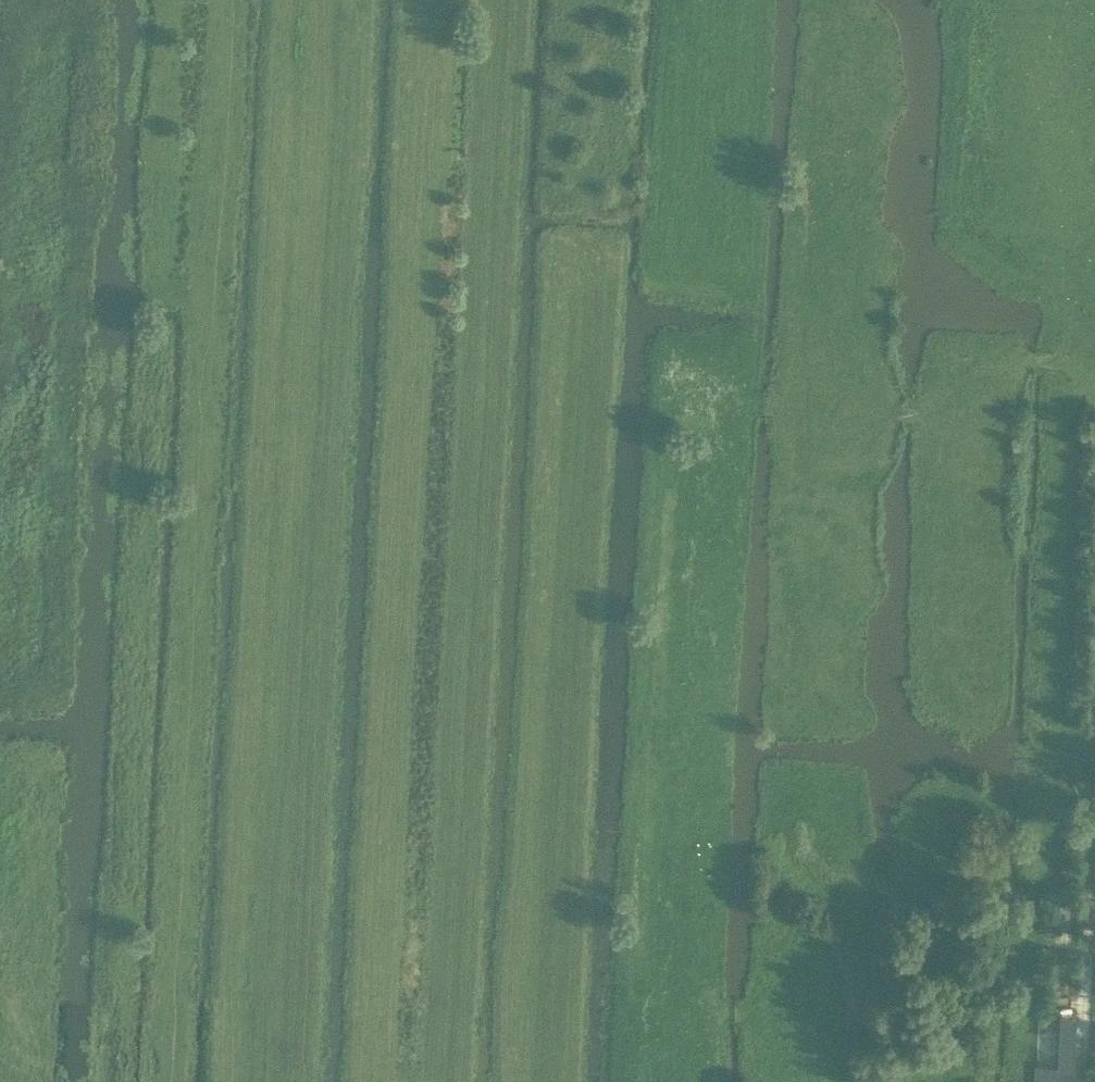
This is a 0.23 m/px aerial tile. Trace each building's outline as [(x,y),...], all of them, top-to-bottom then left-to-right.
[(1077,1014),(1060,1014),(1058,1066),(1035,1064),(1034,1081),(1073,1081),(1077,1014)]
